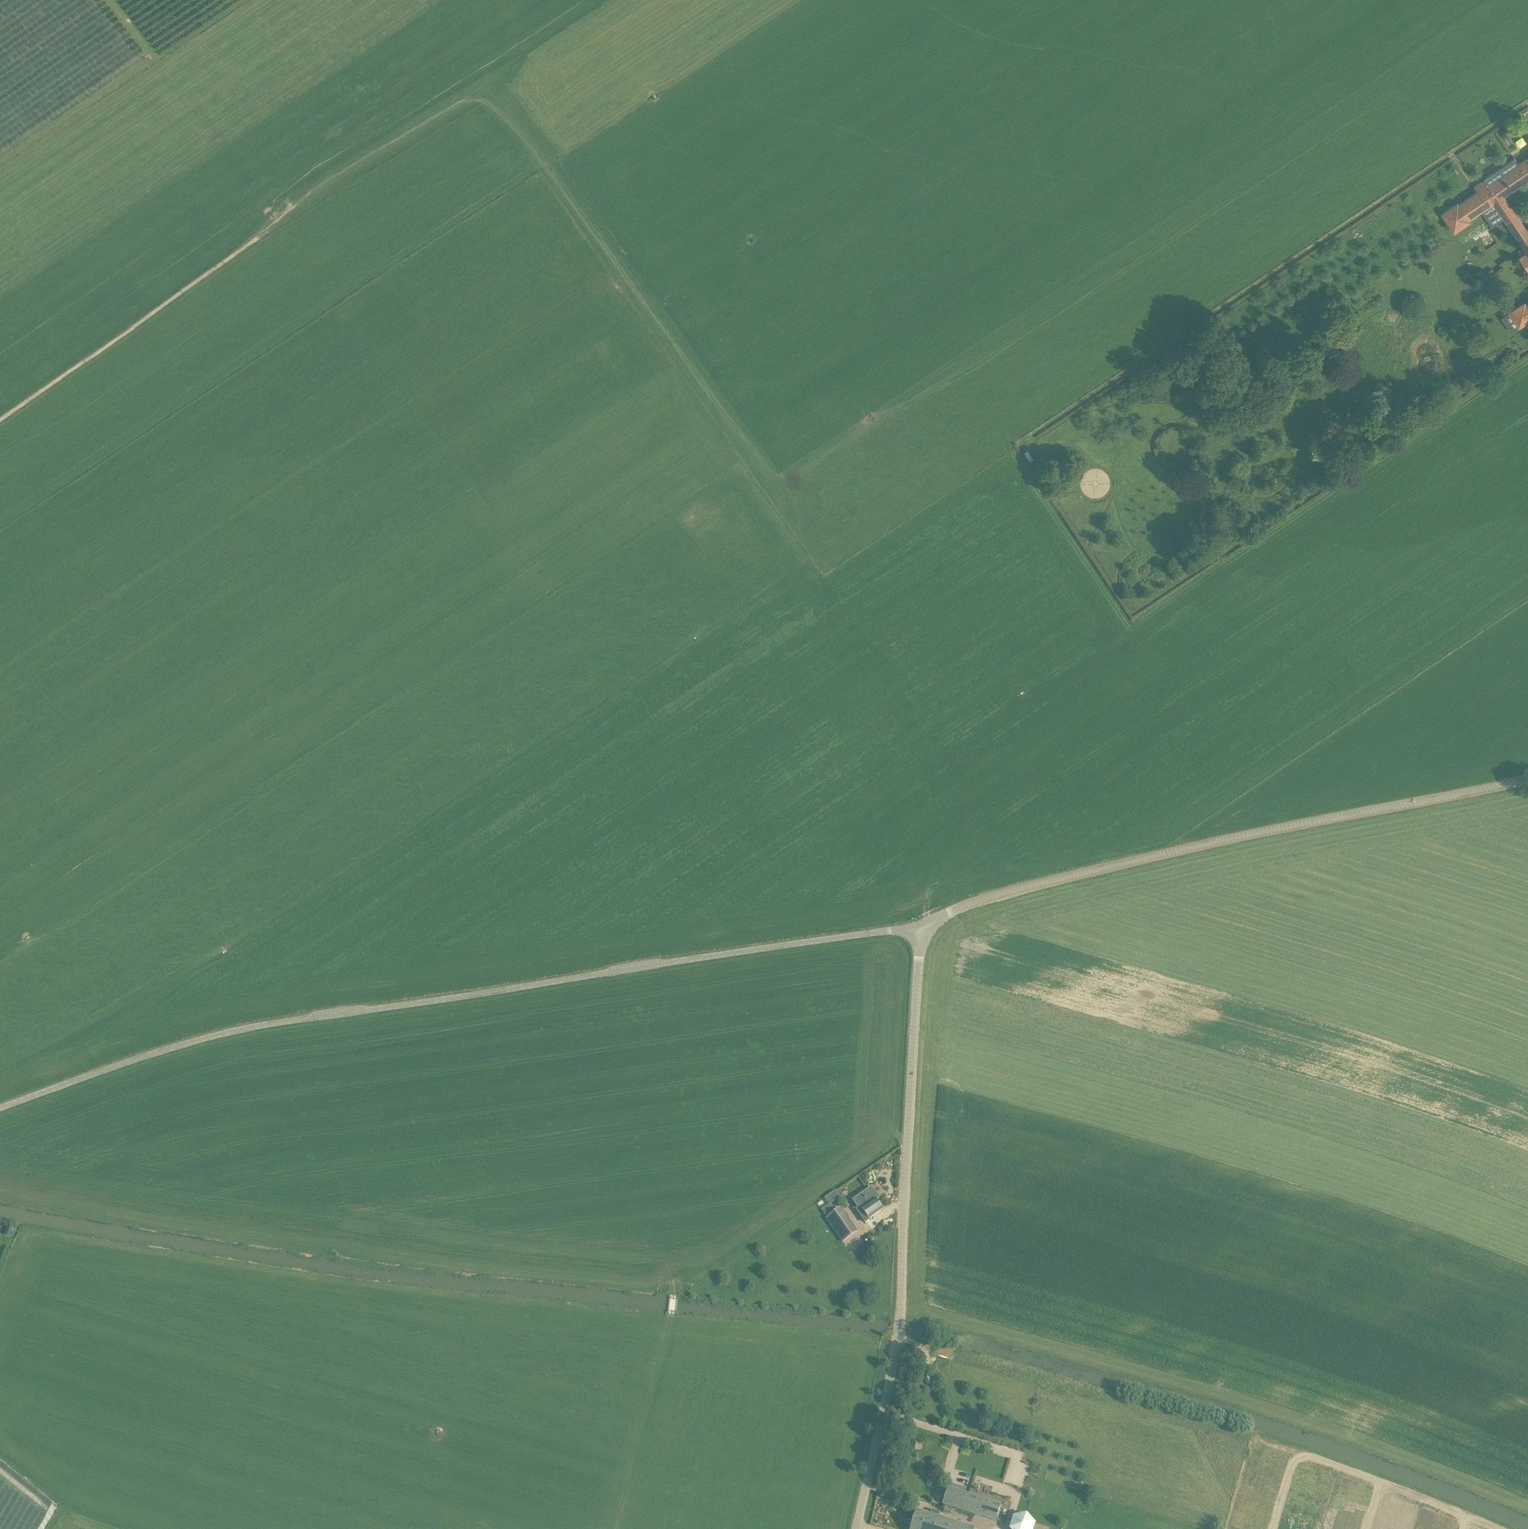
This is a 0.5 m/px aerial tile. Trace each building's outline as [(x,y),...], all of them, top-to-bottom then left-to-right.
[(1440,213),(1454,232),(1471,221),(1470,220),(1481,212),(1491,226),(1503,218),(1525,252),(1523,251),(1518,256),(1527,271),(1527,228),(1527,229),(1505,195),(1527,180),(1527,156),(1518,163),(1514,157),(1483,178),(1484,180),(1474,186),(1476,191),(1458,203),(1457,201),(1440,213)] [(1317,309),(1323,318),(1340,306),(1334,297),(1317,309)] [(1526,302),(1525,300),(1508,312),(1518,328),(1527,321),(1527,301),(1526,302)] [(869,1219),(882,1210),(876,1200),(879,1198),(871,1188),(853,1201),(859,1208),(856,1210),(865,1223),(869,1220),(869,1219)] [(836,1190),(825,1198),(829,1205),(841,1197),(836,1190)] [(856,1233),(840,1210),(827,1219),(843,1242),(856,1233)] [(1001,1504),(948,1488),(943,1504),(995,1521),(1001,1504)] [(931,1514),(917,1510),(911,1528),(974,1528),(938,1517),(939,1513),(932,1511),(931,1514)] [(1014,1517),(1010,1528),(1033,1528),(1035,1524),(1026,1515),(1014,1517)]
